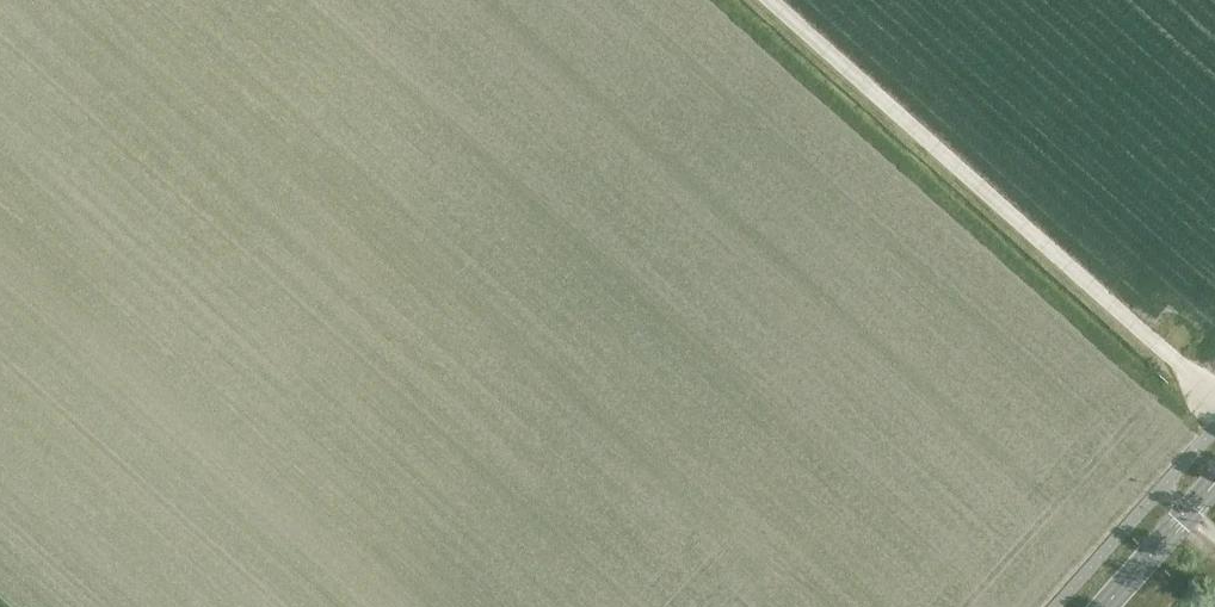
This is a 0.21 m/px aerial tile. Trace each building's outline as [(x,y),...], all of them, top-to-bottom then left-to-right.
[(1184,348),(1191,341),(1182,333),(1175,341),(1184,348)]
